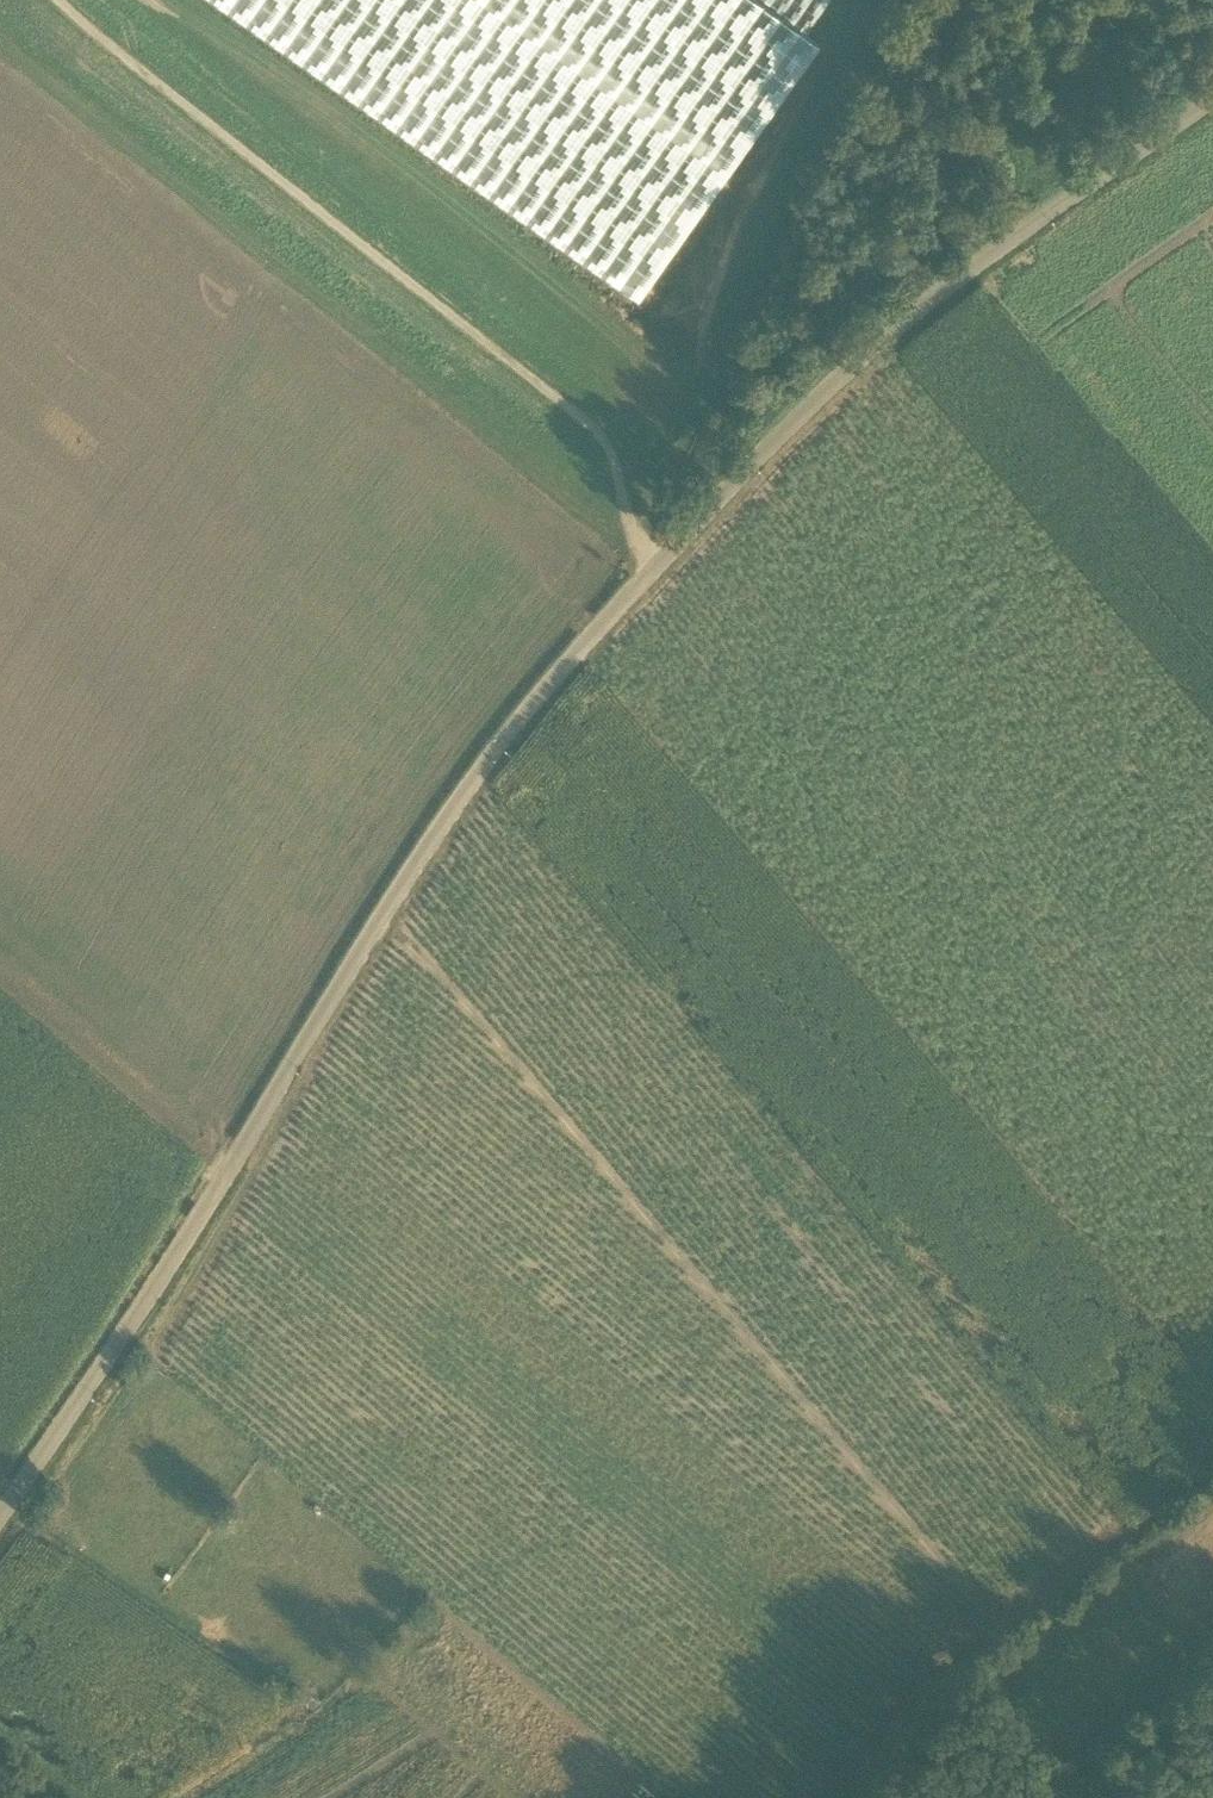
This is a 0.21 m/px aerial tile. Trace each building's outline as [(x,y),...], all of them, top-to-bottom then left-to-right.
[(631,299),(815,48),(750,0),(223,0),(631,299)] [(787,19),(806,32),(829,0),(763,0),(787,19)]
